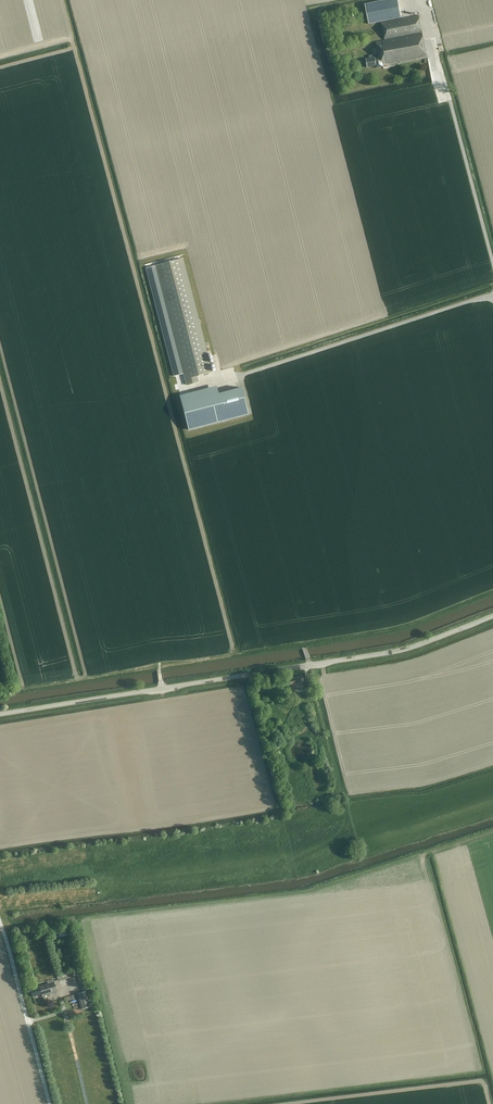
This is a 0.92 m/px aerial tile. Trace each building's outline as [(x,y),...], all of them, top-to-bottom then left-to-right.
[(365,3),(369,23),(401,17),(398,0),(383,0),(365,3)] [(428,57),(419,15),(381,22),(384,39),(419,32),(420,33),(376,41),(378,54),(369,55),(370,58),(366,59),(367,67),(376,65),(376,68),(383,66),(383,63),(384,63),(384,64),(389,63),(389,64),(428,57)] [(186,385),(199,382),(197,376),(212,372),(183,258),(155,265),(186,385)] [(248,414),(241,387),(218,393),(182,402),(190,429),(248,414)] [(287,678),(290,689),(304,685),(301,675),(287,678)] [(57,991),(54,981),(39,986),(30,989),(32,996),(41,993),(42,996),(57,991)] [(90,1006),(85,991),(77,993),(82,1009),(90,1006)]
